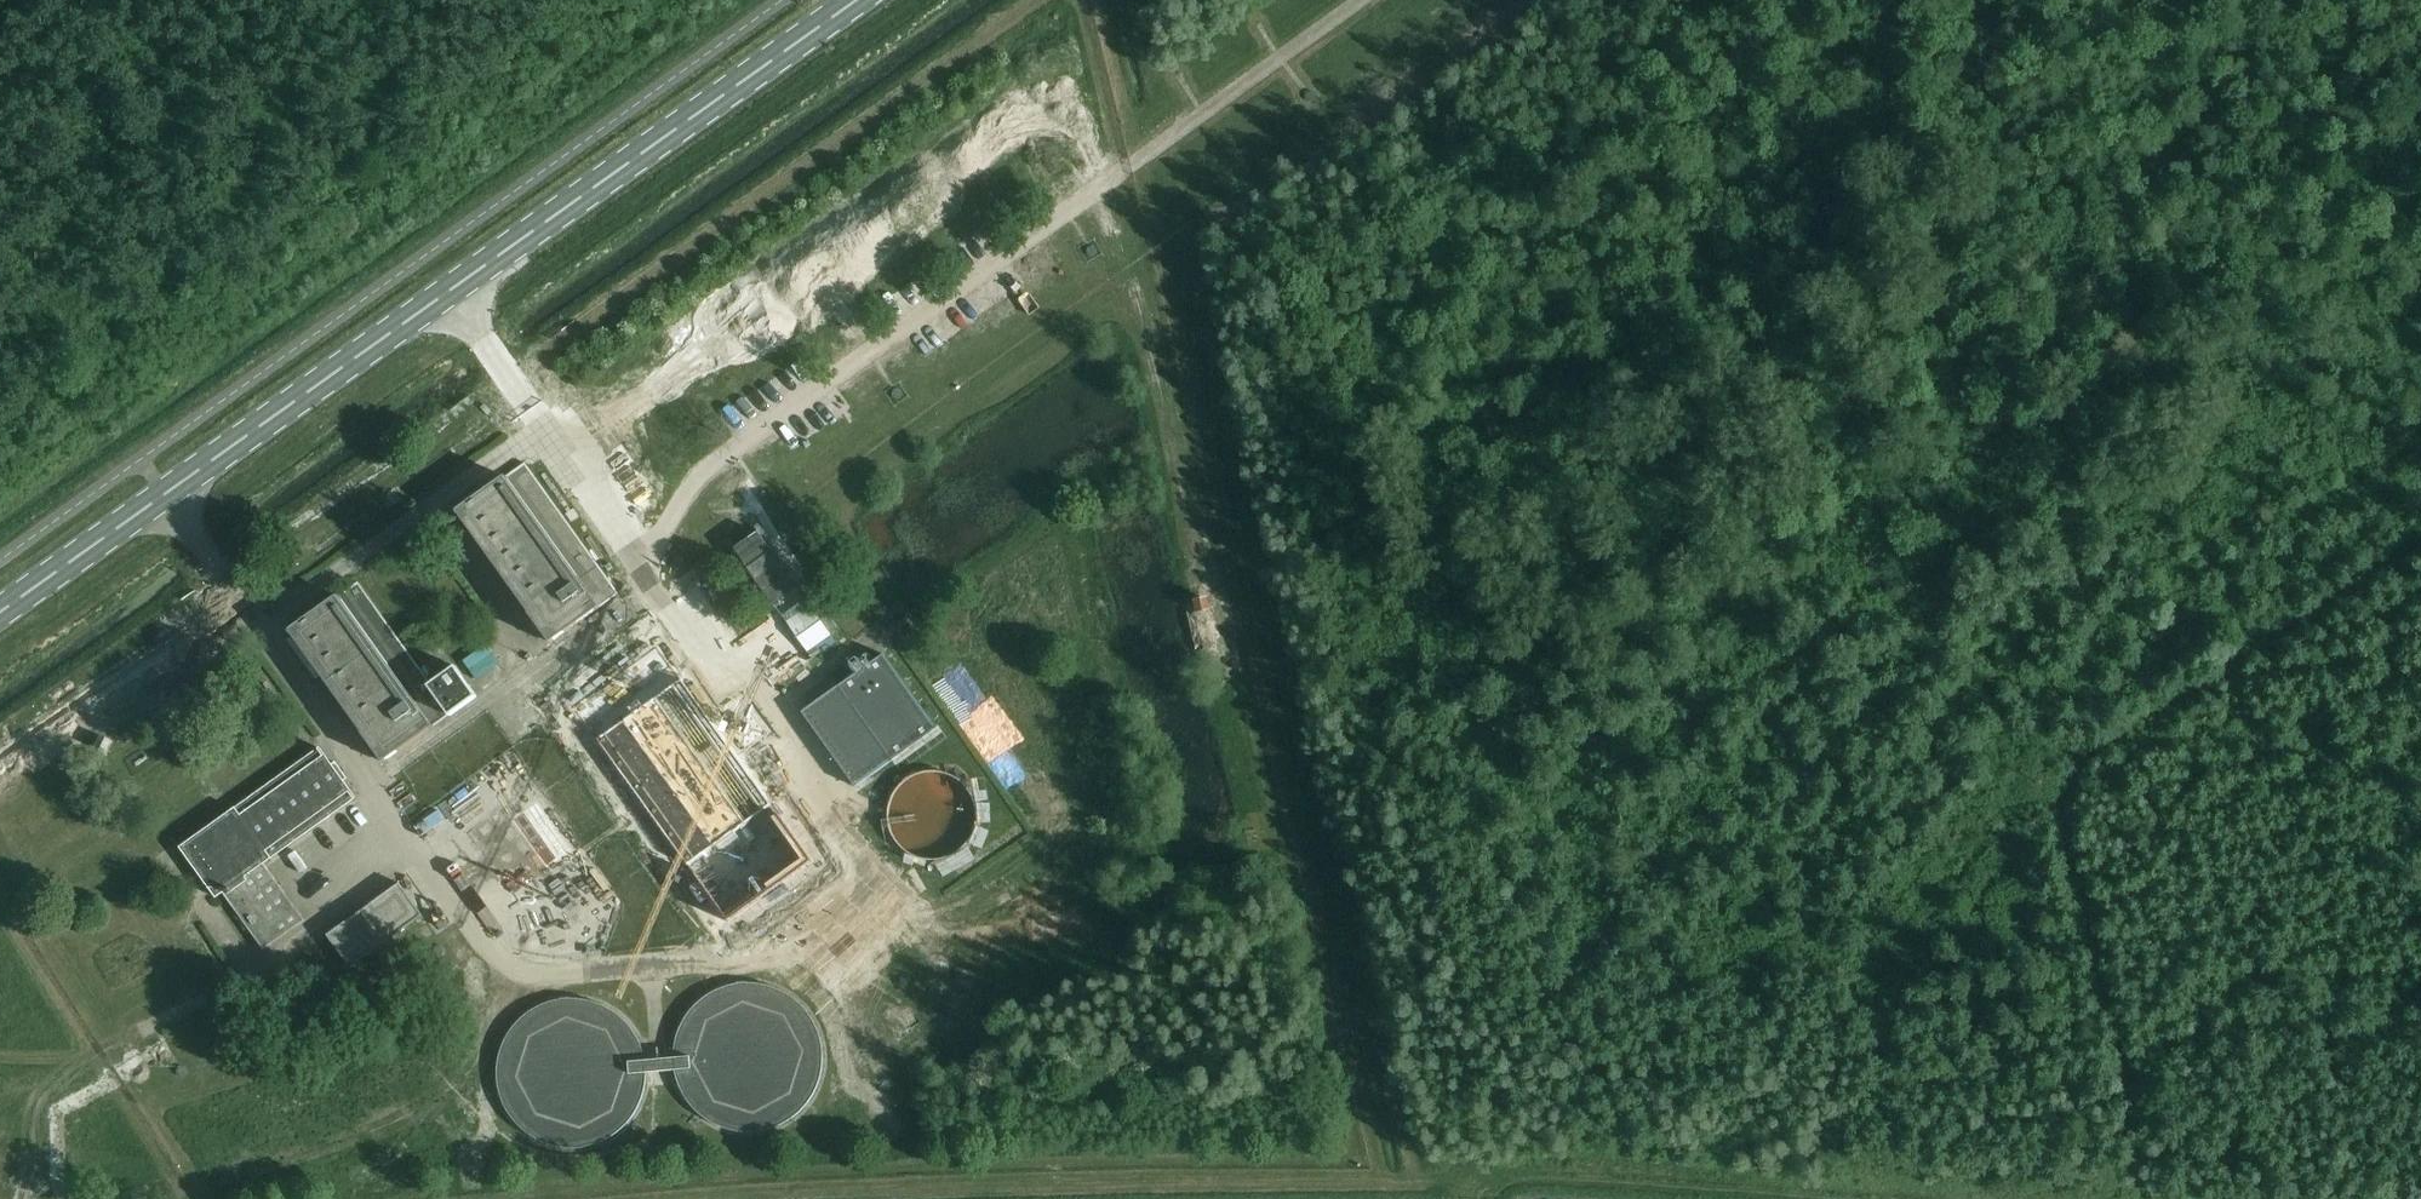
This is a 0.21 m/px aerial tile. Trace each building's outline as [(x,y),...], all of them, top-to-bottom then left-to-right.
[(549,642),(618,594),(524,462),(456,511),(533,619),(528,623),(540,639),(544,636),(549,642)] [(289,631),(331,689),(366,739),(361,742),(373,759),(378,755),(383,762),(476,695),(455,666),(430,684),(357,582),(289,631)] [(730,920),(814,860),(662,647),(578,707),(730,920)] [(854,673),(801,712),(854,787),(935,729),(882,654),(864,666),(859,658),(848,665),(854,673)] [(263,863),(331,814),(355,797),(343,780),(346,778),(335,762),(331,764),(319,747),(179,847),(215,897),(222,892),(263,949),(303,919),(263,863)] [(950,834),(911,848),(922,878),(983,855),(978,842),(956,850),(950,834)] [(541,840),(534,869),(558,875),(565,846),(541,840)] [(349,967),(422,915),(399,883),(326,935),(349,967)]
